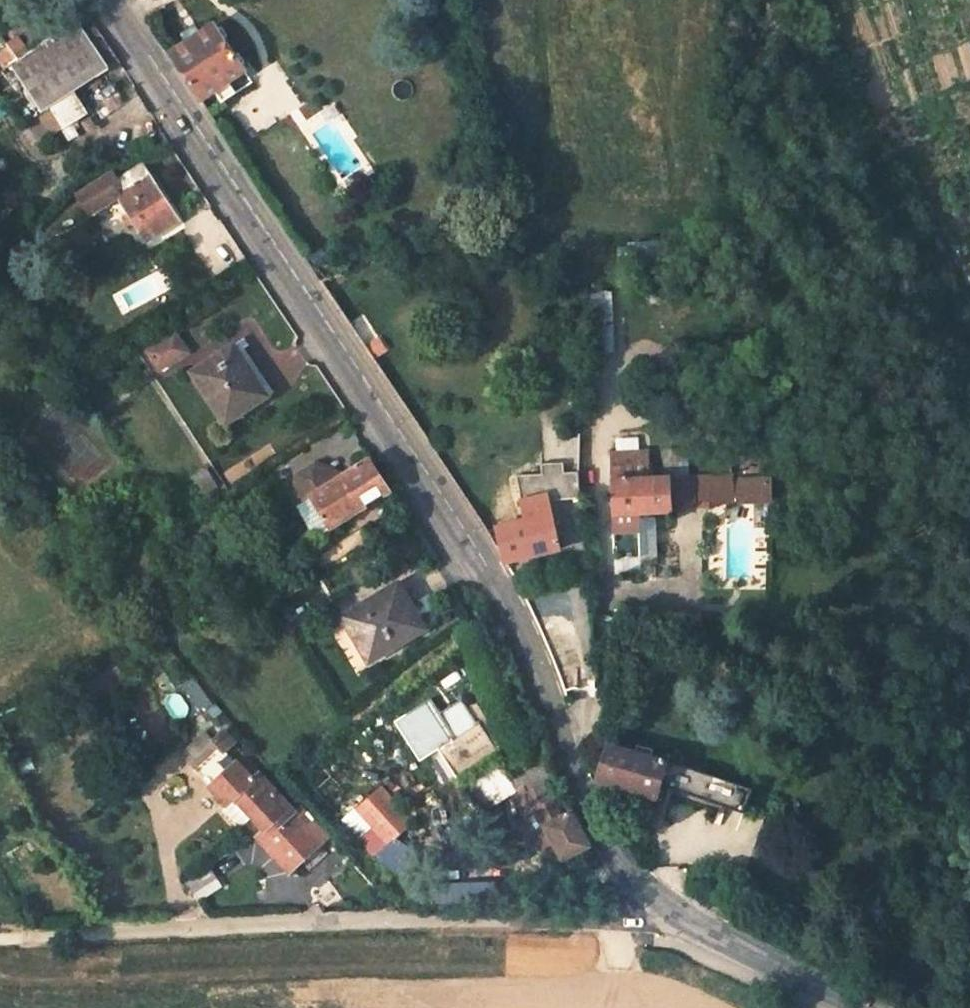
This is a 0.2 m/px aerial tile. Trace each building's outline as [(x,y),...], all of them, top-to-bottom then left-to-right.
[(40,107),(106,63),(76,20),(17,61),(12,65),(40,107)] [(244,71),(214,25),(167,56),(198,101),(244,71)] [(3,68),(16,58),(8,46),(0,51),(0,63),(3,68)] [(206,113),(251,82),(244,71),(198,101),(206,113)] [(87,114),(74,93),(48,109),(63,131),(87,114)] [(124,205),(147,241),(178,221),(142,166),(116,182),(111,174),(77,195),(95,223),(124,205)] [(617,248),(618,276),(622,276),(648,275),(649,275),(647,246),(617,248)] [(145,352),(157,370),(185,351),(173,333),(145,352)] [(252,364),(237,341),(190,372),(225,425),(261,401),(241,371),(252,364)] [(261,401),(272,393),(252,364),(241,371),(261,401)] [(371,465),(368,460),(341,477),(327,486),(314,466),(297,476),(310,496),(296,505),(316,538),(388,493),(371,465)] [(558,550),(546,502),(580,499),(578,471),(564,472),(563,462),(539,463),(540,473),(515,475),(525,519),(495,528),(504,562),(558,550)] [(341,477),(314,466),(327,486),(341,477)] [(217,487),(206,469),(194,476),(206,494),(217,487)] [(732,473),(611,479),(612,514),(613,562),(639,561),(638,513),(673,511),(672,503),(713,500),(714,505),(733,505),(732,473)] [(747,504),(746,473),(732,473),(733,505),(747,504)] [(297,476),(296,505),(310,496),(297,476)] [(424,629),(398,584),(344,617),(370,660),(424,629)] [(183,599),(173,586),(163,595),(172,607),(183,599)] [(119,674),(114,663),(101,669),(107,680),(119,674)] [(107,680),(101,669),(61,690),(75,716),(114,696),(107,680)] [(399,718),(419,762),(450,749),(460,772),(498,756),(471,697),(440,711),(436,701),(399,718)] [(241,754),(227,739),(221,745),(234,761),(241,754)] [(750,791),(751,788),(650,757),(634,752),(605,744),(594,781),(657,799),(660,787),(744,813),(745,807),(750,791)] [(293,811),(241,754),(234,761),(221,745),(194,770),(228,809),(237,801),(251,816),(262,829),(293,811)] [(650,757),(653,750),(635,745),(634,752),(650,757)] [(413,809),(385,777),(370,789),(398,822),(413,809)] [(554,780),(515,798),(531,832),(543,825),(553,844),(561,861),(587,847),(565,800),(554,780)] [(776,817),(781,801),(750,791),(745,807),(776,817)] [(228,809),(225,812),(238,827),(251,816),(237,801),(228,809)] [(394,863),(408,850),(370,805),(355,817),(379,846),(394,863)] [(321,842),(326,836),(300,806),(293,811),(321,842)] [(288,872),(321,842),(293,811),(262,829),(259,831),(263,835),(258,839),(288,872)] [(531,832),(540,850),(553,844),(543,825),(531,832)] [(254,835),(258,839),(263,835),(259,831),(254,835)] [(193,893),(216,879),(207,866),(185,881),(193,893)]
